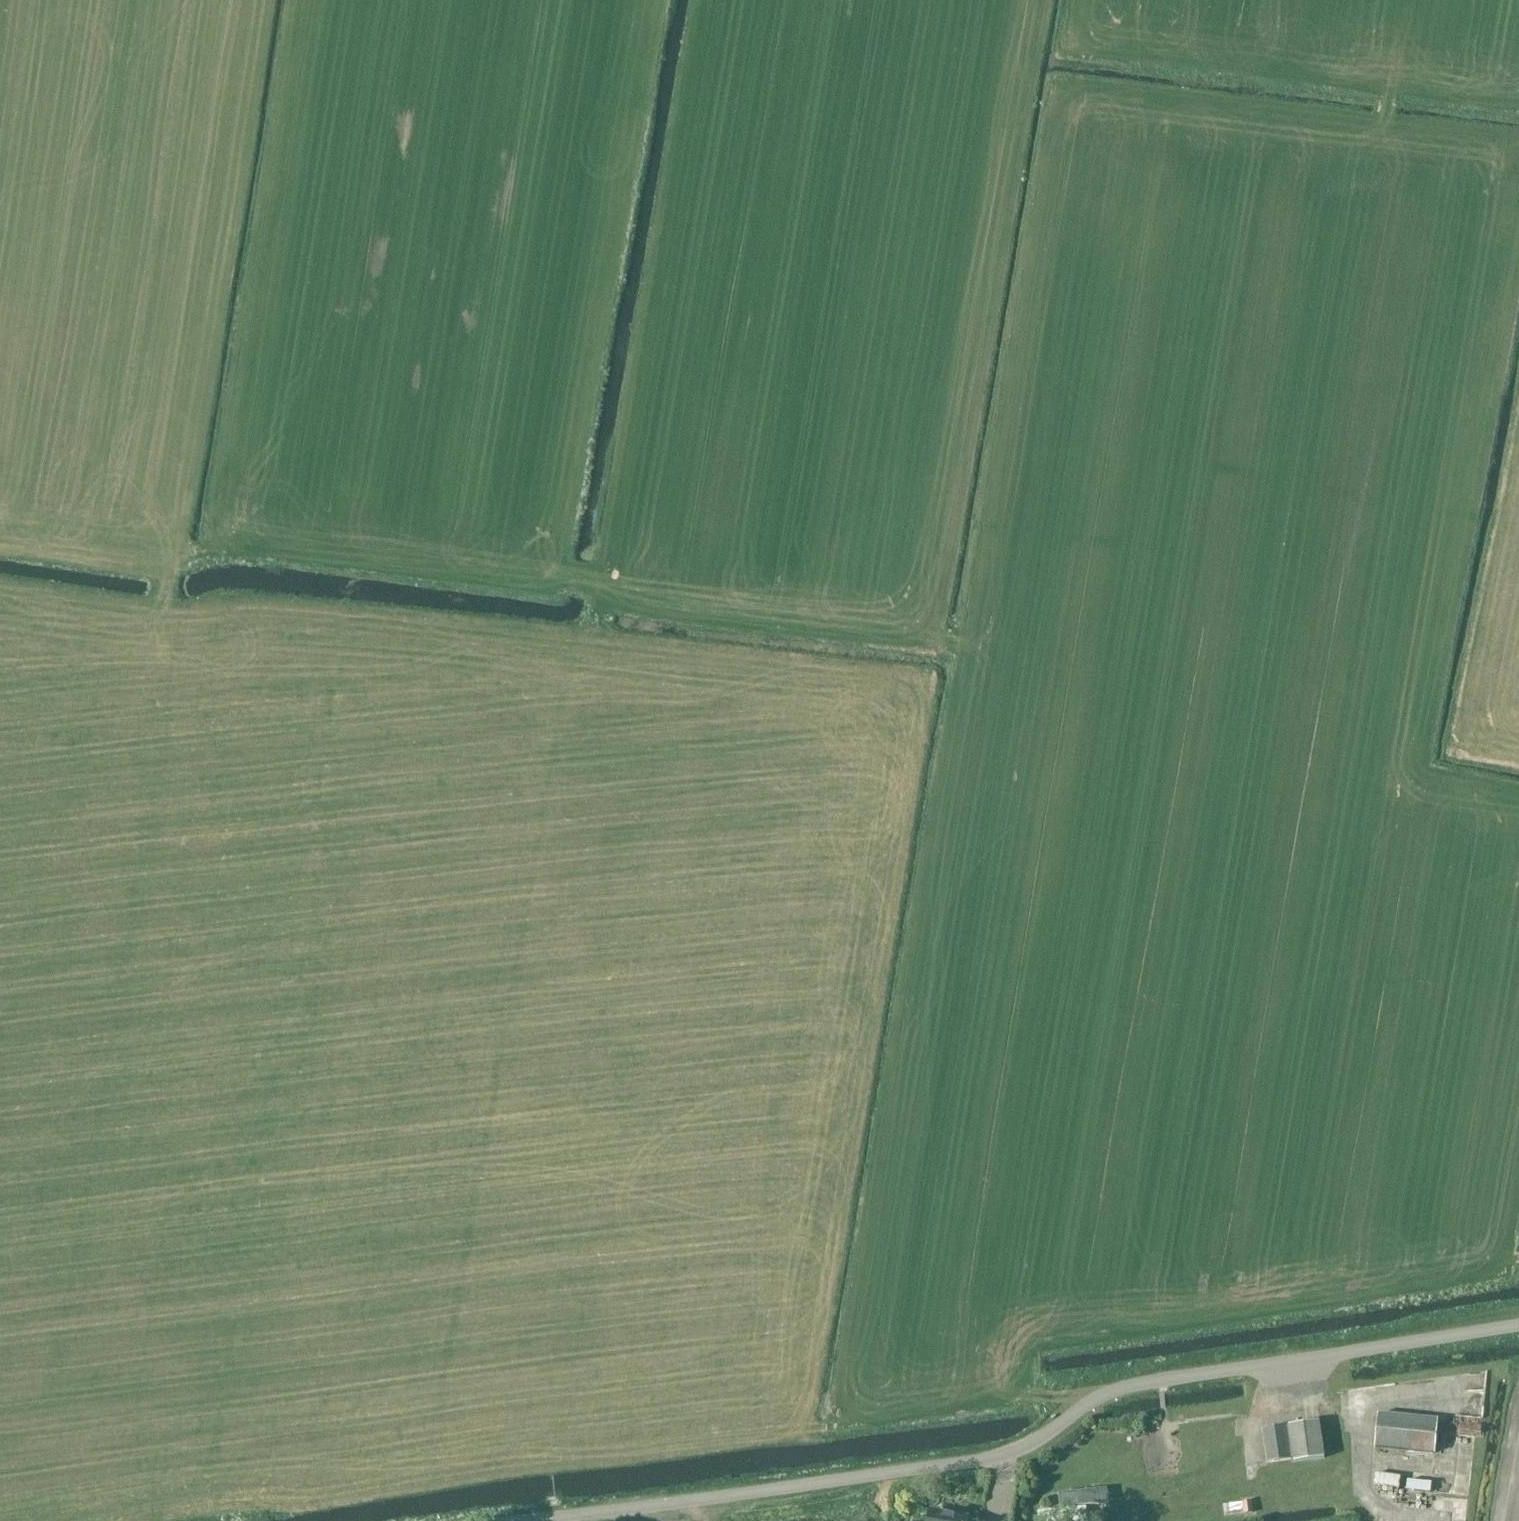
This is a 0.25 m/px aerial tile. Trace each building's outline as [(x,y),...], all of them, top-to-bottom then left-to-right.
[(1481,1415),(1480,1401),(1454,1404),(1456,1418),(1481,1415)] [(1435,1454),(1439,1420),(1378,1414),(1375,1448),(1435,1454)] [(1294,1462),(1325,1457),(1320,1421),(1289,1426),(1294,1462)] [(1292,1460),(1287,1426),(1262,1430),(1267,1463),(1292,1460)] [(1475,1437),(1464,1436),(1441,1433),(1435,1493),(1469,1496),(1475,1437)] [(1423,1464),(1397,1461),(1396,1473),(1422,1475),(1423,1464)] [(932,1512),(931,1520),(969,1520),(970,1519),(932,1512)]
